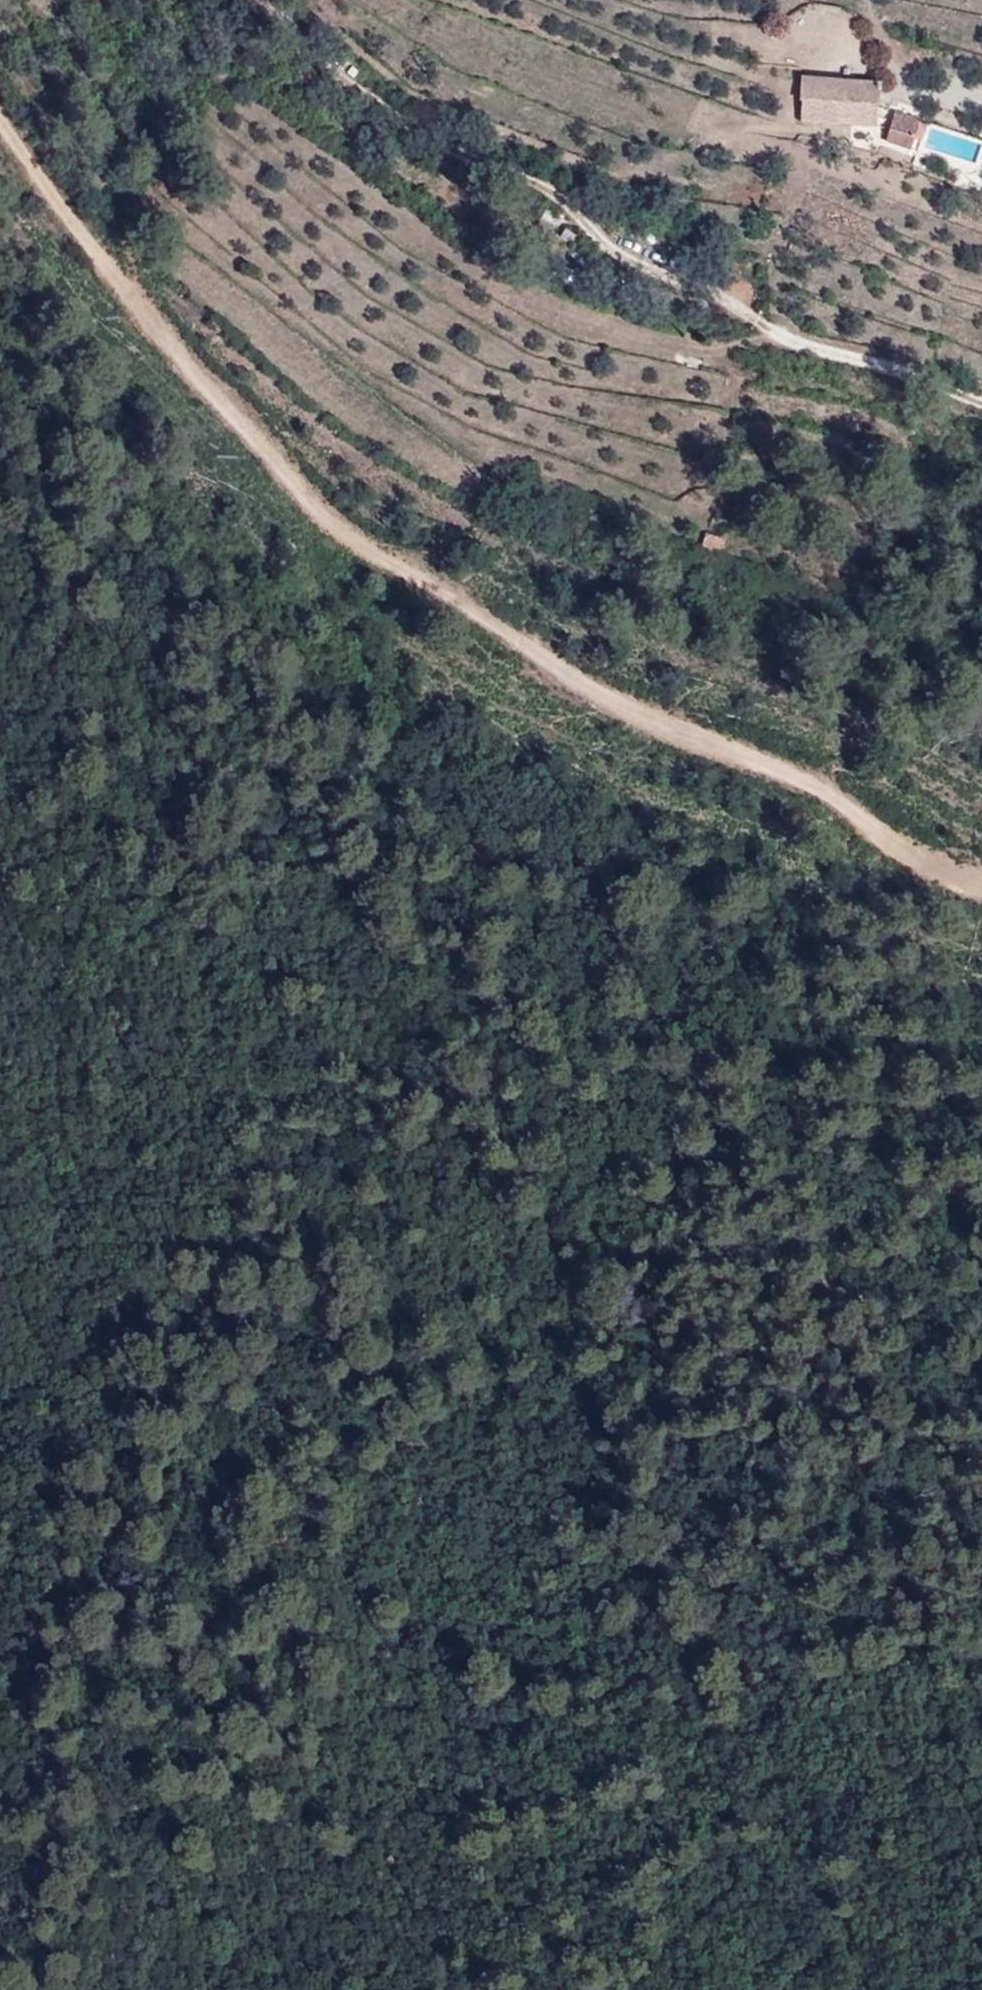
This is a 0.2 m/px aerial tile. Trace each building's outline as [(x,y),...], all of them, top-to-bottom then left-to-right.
[(876,81),(801,76),(799,119),(874,123),(876,81)] [(918,116),(896,111),(887,137),(909,144),(918,116)] [(713,547),(705,574),(730,576),(735,557),(713,547)]
